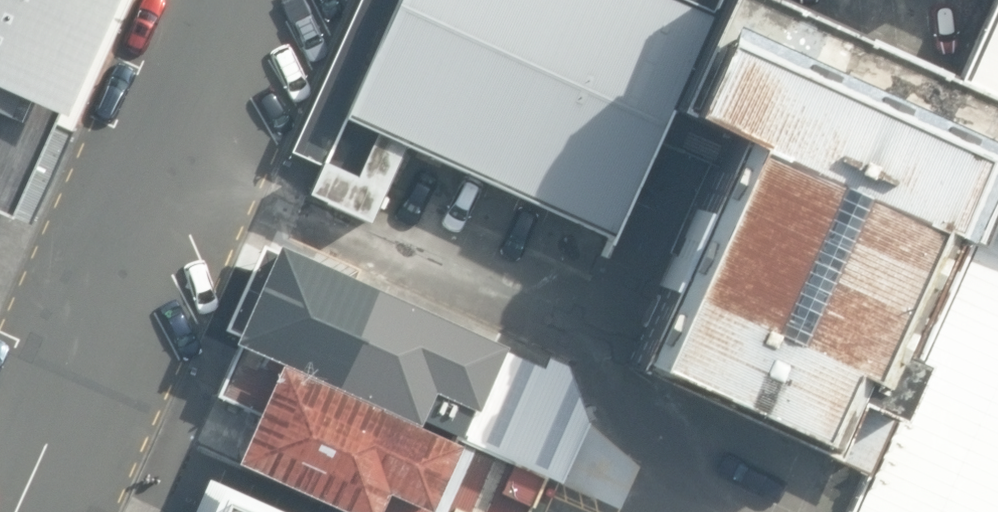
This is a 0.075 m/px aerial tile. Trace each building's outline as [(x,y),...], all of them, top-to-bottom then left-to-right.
[(14,214),(65,101),(109,0),(0,0),(0,208),(14,214)] [(676,101),(704,41),(723,0),(359,0),(290,151),(320,164),(307,192),(373,222),(407,143),(614,237),(676,101)] [(972,237),(997,180),(997,91),(960,73),(800,0),(723,0),(704,41),(676,101),(735,130),(629,357),(828,447),(853,391),(895,409),(920,354),(898,344),(950,228),(972,237)] [(983,23),(960,73),(997,91),(997,0),(993,0),(983,23)] [(972,237),(920,354),(895,409),(849,511),(997,511),(997,180),(972,237)] [(271,270),(243,334),(286,353),(283,360),(544,474),(563,481),(589,421),(566,364),(548,356),(546,363),(502,345),(504,339),(325,262),(313,289),(271,270)] [(544,474),(283,360),(286,353),(243,334),(218,393),(258,411),(237,458),(359,511),(454,511),(456,508),(465,511),(528,511),(544,474)] [(208,469),(189,511),(306,511),(208,469)]
